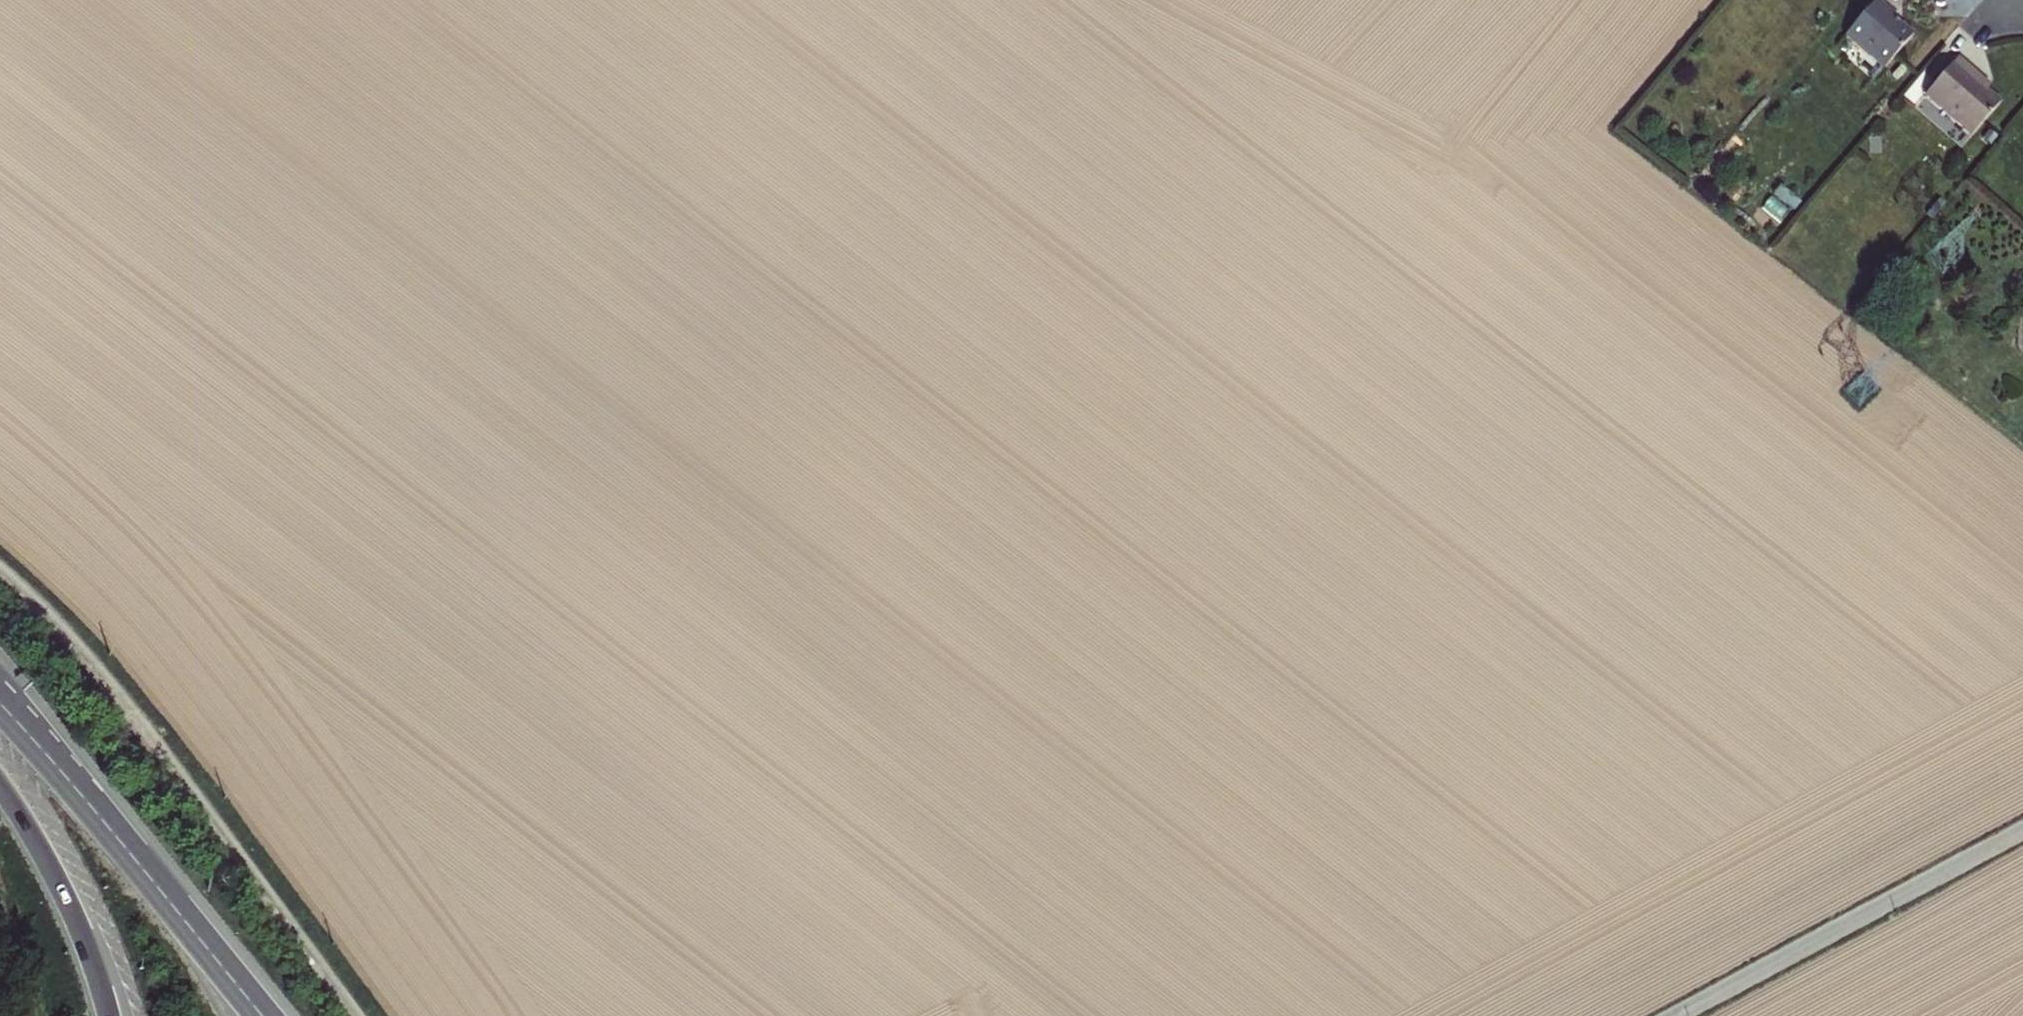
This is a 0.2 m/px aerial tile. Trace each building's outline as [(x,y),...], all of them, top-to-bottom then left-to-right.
[(1884,69),(1914,35),(1898,21),(1892,17),(1894,14),(1878,0),(1877,0),(1846,36),(1884,69)] [(1958,58),(1926,95),(1973,135),(2001,102),(1988,90),(1978,82),(1981,78),(1958,58)]
